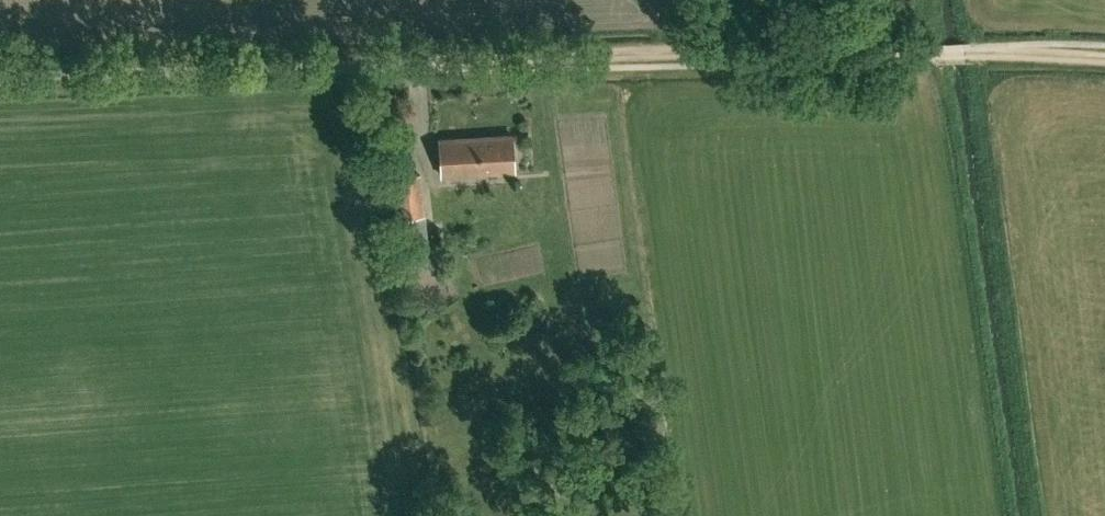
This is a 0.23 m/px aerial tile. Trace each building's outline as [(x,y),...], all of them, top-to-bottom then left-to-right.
[(442,175),(514,169),(511,132),(439,137),(442,175)] [(397,218),(425,215),(420,173),(392,177),(397,218)]
